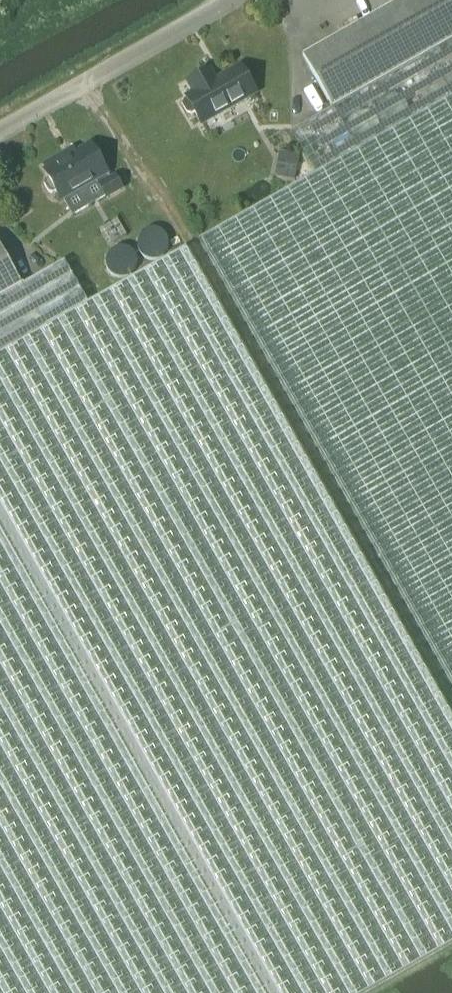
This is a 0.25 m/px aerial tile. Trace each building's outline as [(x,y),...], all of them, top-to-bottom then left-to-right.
[(302,55),(332,108),(290,132),(314,174),(199,239),(451,684),(451,0),(400,0),(302,55)] [(240,66),(215,80),(209,70),(188,82),(194,93),(187,97),(188,99),(184,101),(183,105),(187,112),(191,113),(195,111),(201,123),(255,92),(240,66)] [(115,176),(110,178),(107,173),(108,173),(91,143),(63,159),(61,154),(43,164),(46,169),(44,170),(49,179),(45,181),(44,185),(48,192),(52,193),(56,191),(60,199),(97,179),(100,184),(99,184),(106,197),(122,188),(115,176)] [(279,151),(275,175),(294,179),(299,155),(279,151)] [(22,284),(0,246),(0,992),(364,992),(451,943),(451,717),(185,247),(88,303),(64,261),(22,284)]
